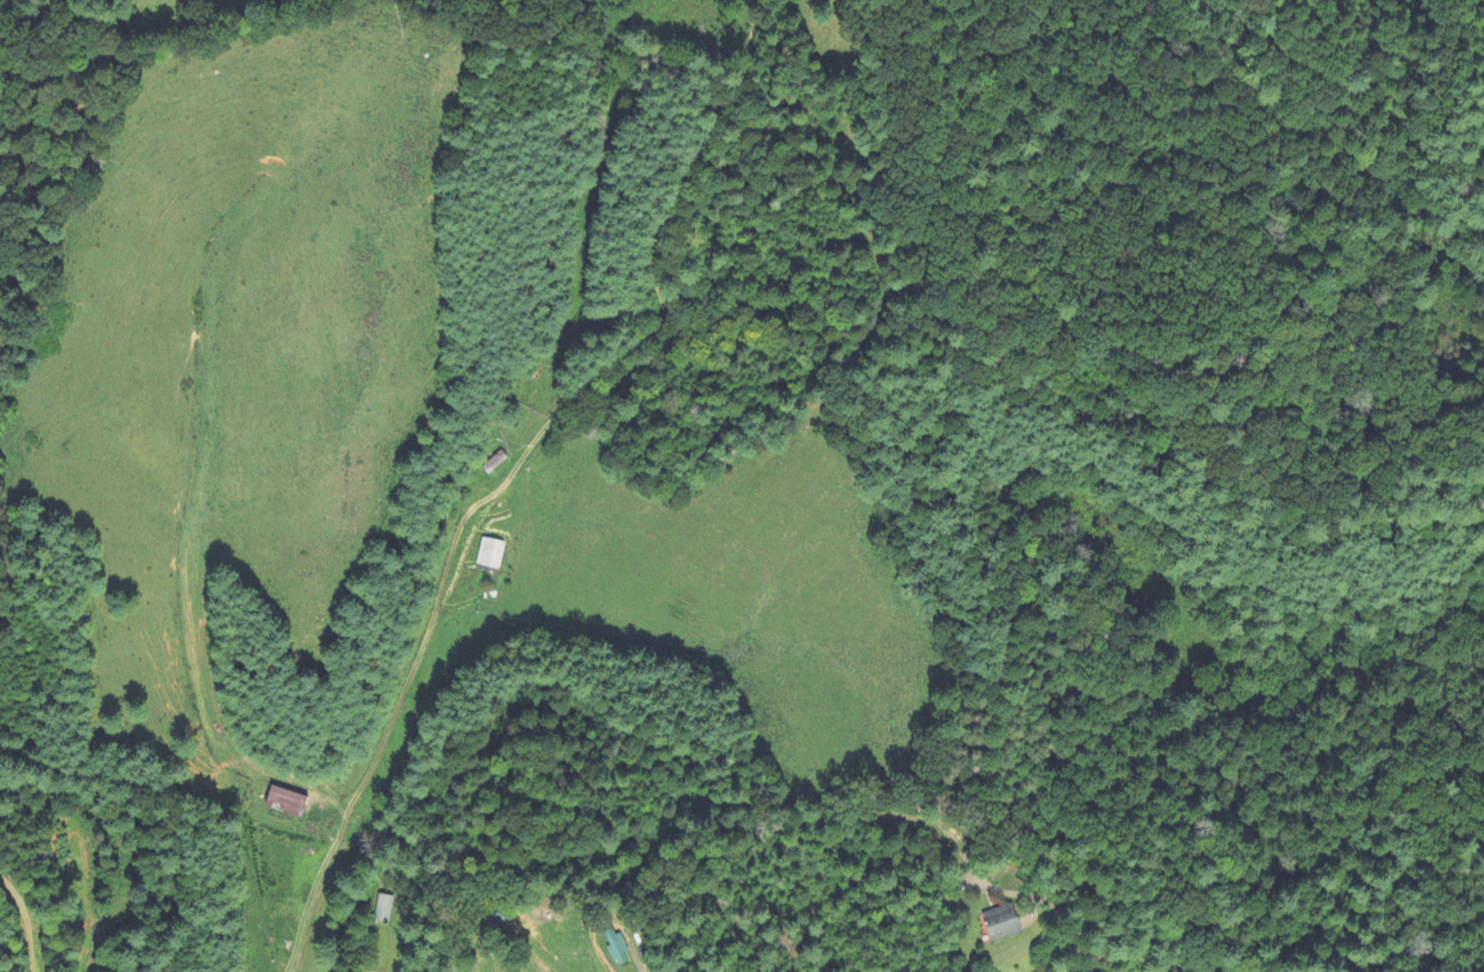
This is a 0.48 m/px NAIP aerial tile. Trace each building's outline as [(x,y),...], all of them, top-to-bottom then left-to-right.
[(506,543),(483,538),(477,565),(500,570),(506,543)] [(266,807),(303,818),(309,797),(272,786),(266,807)] [(374,920),(389,923),(394,897),(379,895),(374,920)] [(983,913),(993,943),(1023,933),(1013,903),(983,913)] [(633,961),(619,928),(606,933),(612,946),(610,947),(619,968),(633,961)]
